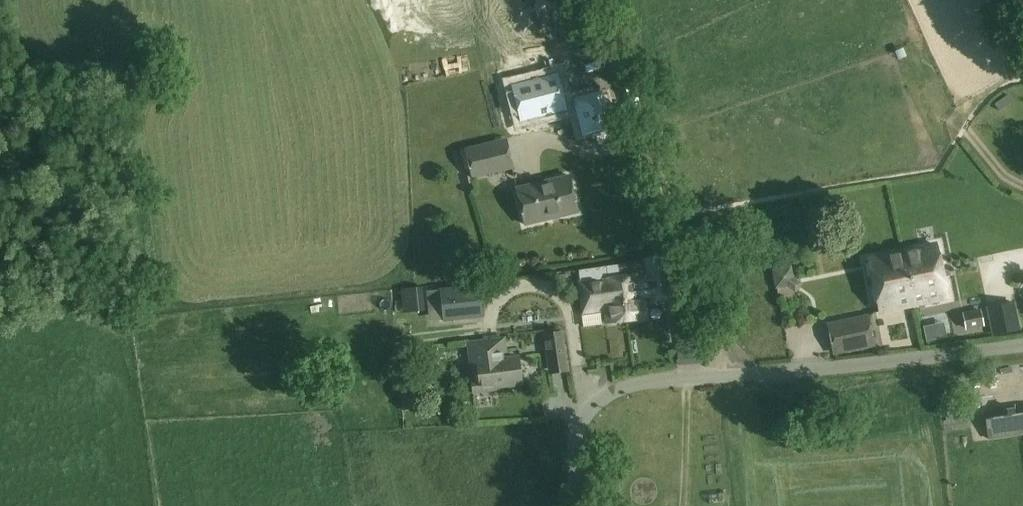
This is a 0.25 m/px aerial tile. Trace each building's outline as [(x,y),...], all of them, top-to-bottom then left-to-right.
[(525,71),(547,65),(543,50),(521,55),(525,71)] [(555,76),(510,87),(519,124),(564,112),(555,76)] [(599,94),(573,101),(582,134),(607,128),(599,94)] [(1012,101),(1007,94),(994,104),(999,110),(1012,101)] [(514,169),(508,138),(465,148),(472,178),(514,169)] [(569,176),(517,189),(526,225),(578,212),(569,176)] [(936,245),(902,253),(913,304),(947,297),(936,245)] [(913,304),(902,253),(869,259),(880,311),(913,304)] [(617,266),(626,321),(645,318),(642,296),(649,295),(650,300),(673,297),(667,257),(645,260),(645,262),(617,266)] [(626,321),(617,266),(578,271),(580,283),(578,283),(583,313),(599,311),(598,308),(604,307),(607,324),(626,321)] [(772,269),(776,287),(786,286),(793,277),(791,266),(772,269)] [(481,283),(439,288),(440,296),(434,296),(437,321),(443,320),(444,322),(485,317),(481,283)] [(420,286),(399,288),(400,299),(421,297),(420,286)] [(988,308),(993,334),(1019,328),(1013,302),(988,308)] [(965,327),(983,324),(980,310),(963,314),(965,327)] [(931,332),(952,330),(951,315),(929,318),(931,332)] [(867,316),(828,325),(834,353),(873,344),(867,316)] [(543,334),(549,374),(571,371),(565,331),(543,334)] [(697,334),(680,336),(682,348),(700,347),(697,334)] [(473,363),(476,363),(478,378),(470,379),(472,394),(496,391),(495,387),(521,384),(518,357),(502,359),(502,355),(505,355),(503,339),(470,344),(473,363)] [(985,413),(989,440),(1022,435),(1022,407),(985,413)]
